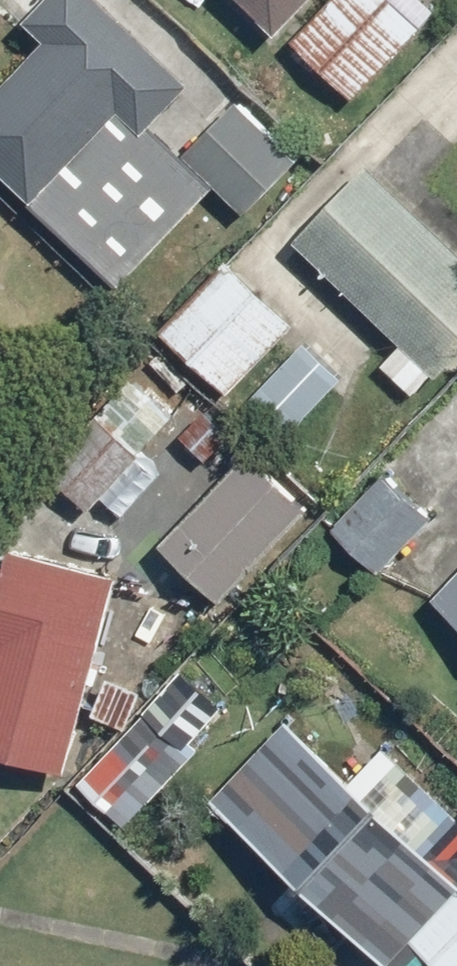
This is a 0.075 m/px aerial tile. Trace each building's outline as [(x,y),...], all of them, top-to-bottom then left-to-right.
[(0,89),(0,155),(41,194),(54,181),(135,259),(212,179),(250,215),(314,149),(245,83),(180,150),(155,125),(200,78),(118,0),(49,0),(34,15),(55,33),(0,89)] [(286,31),(317,0),(255,0),(286,31)] [(425,25),(398,0),(333,0),(295,39),(356,97),(425,25)] [(302,235),(401,338),(381,357),(416,394),(456,355),(456,238),(382,160),(302,235)] [(245,259),(173,330),(234,391),(305,321),(245,259)] [(51,464),(93,505),(176,419),(134,379),(51,464)] [(222,601),(313,504),(253,447),(162,544),(222,601)] [(381,568),(436,511),(395,471),(339,529),(381,568)] [(119,571),(13,547),(0,606),(0,744),(76,762),(119,571)] [(441,596),(456,611),(456,579),(441,596)] [(311,880),(385,803),(294,716),(219,792),(311,880)] [(311,880),(396,961),(416,940),(443,965),(456,965),(456,872),(385,803),(311,880)]
